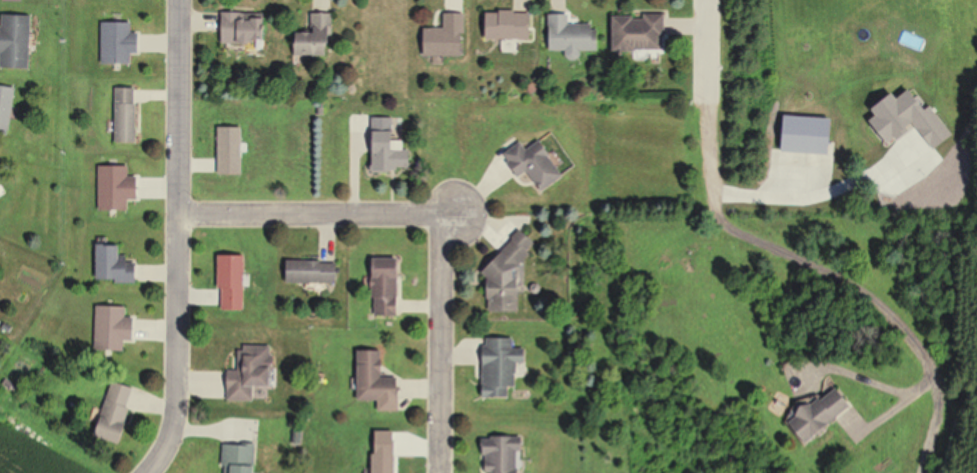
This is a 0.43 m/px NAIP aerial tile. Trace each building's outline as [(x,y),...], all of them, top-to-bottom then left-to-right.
[(296,56),(333,56),(333,12),(311,12),(311,33),(296,33),(296,56)] [(424,28),(424,56),(465,56),(465,13),(444,13),(444,28),(424,28)] [(532,13),(486,13),(486,40),(532,40),(532,13)] [(222,14),(222,47),(265,46),(265,14),(222,14)] [(550,51),(567,51),(567,58),(580,58),(580,51),(598,51),(597,24),(569,24),(569,14),(549,14),(550,51)] [(664,52),(665,15),(614,14),(613,50),(664,52)] [(33,69),(34,15),(3,15),(2,68),(33,69)] [(132,64),(132,53),(140,53),(141,33),(134,33),(134,23),(104,22),(103,63),(132,64)] [(13,131),(16,87),(0,86),(0,130),(13,131)] [(117,143),(138,143),(138,88),(117,88),(117,143)] [(528,172),(540,191),(563,176),(540,140),(527,148),(522,140),(503,153),(518,178),(528,172)] [(405,141),(374,141),(374,171),(411,171),(411,151),(405,151),(405,141)] [(485,310),(519,311),(520,263),(529,263),(530,234),(512,233),(512,247),(496,247),(496,260),(486,260),(485,310)] [(122,270),(122,245),(101,245),(101,282),(139,282),(139,270),(122,270)] [(244,255),(221,255),(221,310),(244,310),(244,255)] [(287,261),(287,282),(337,282),(337,261),(287,261)] [(374,316),(400,317),(400,261),(375,261),(374,316)] [(482,338),(481,397),(508,397),(508,388),(514,388),(514,363),(524,363),(524,354),(513,354),(513,338),(482,338)] [(266,400),(266,388),(275,388),(275,346),(240,346),(241,369),(229,369),(229,400),(266,400)] [(401,401),(401,378),(384,378),(384,351),(361,351),(361,401),(401,401)] [(99,437),(123,444),(138,388),(114,382),(99,437)] [(856,408),(840,386),(792,421),(808,443),(856,408)] [(521,443),(514,443),(514,437),(484,437),(484,472),(491,472),(521,472),(521,443)] [(259,444),(228,443),(227,472),(258,472),(259,444)]
